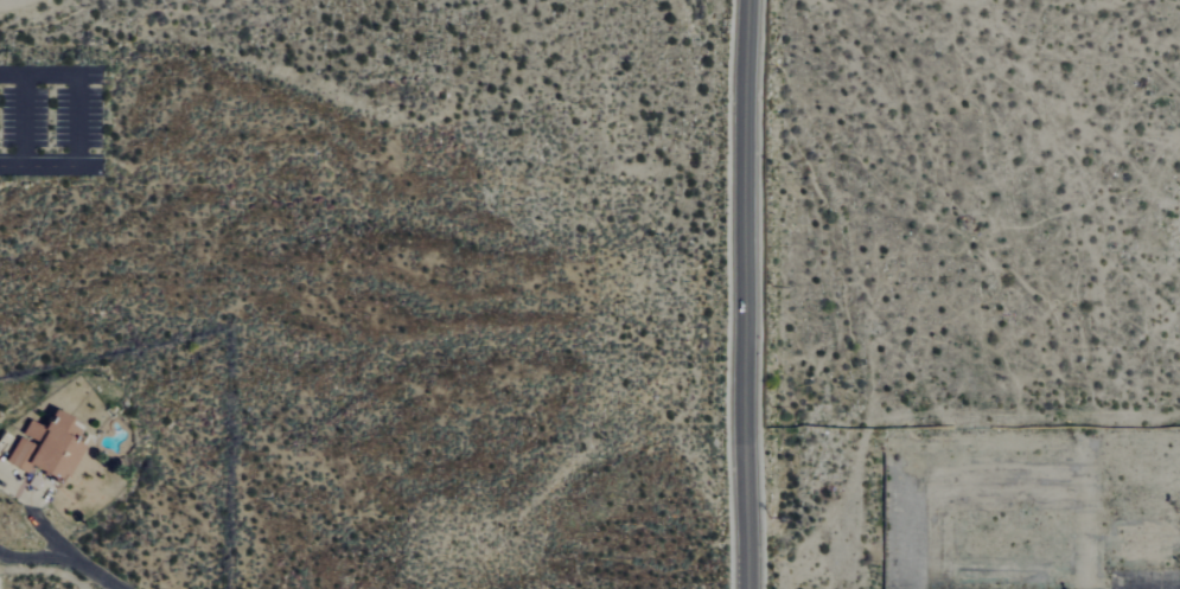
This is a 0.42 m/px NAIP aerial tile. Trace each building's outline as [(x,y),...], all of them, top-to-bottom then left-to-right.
[(4,461),(53,486),(73,446),(64,442),(72,426),(44,412),(37,425),(27,420),(18,437),(16,436),(4,461)]
